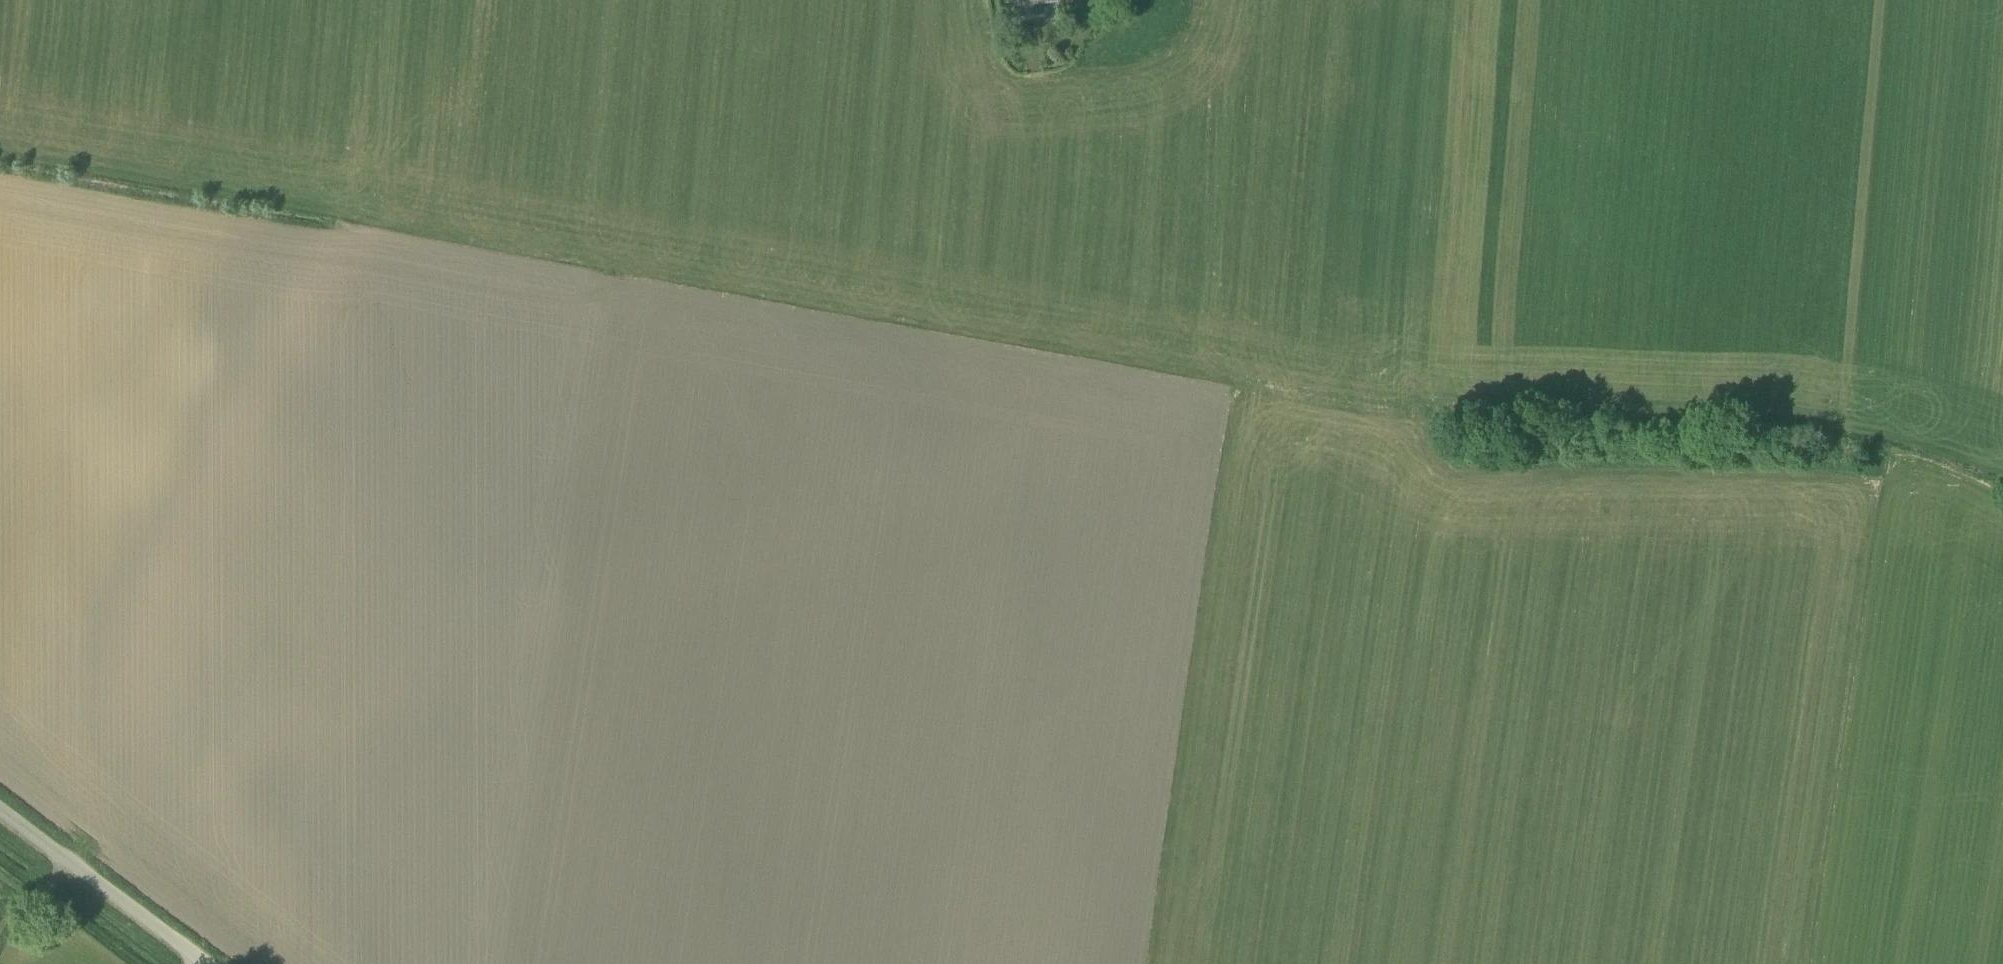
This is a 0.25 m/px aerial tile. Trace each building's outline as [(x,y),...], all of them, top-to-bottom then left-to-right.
[(1015,8),(1018,8),(1019,18),(1040,16),(1039,6),(1056,4),(1056,0),(1014,0),(1015,8)]
